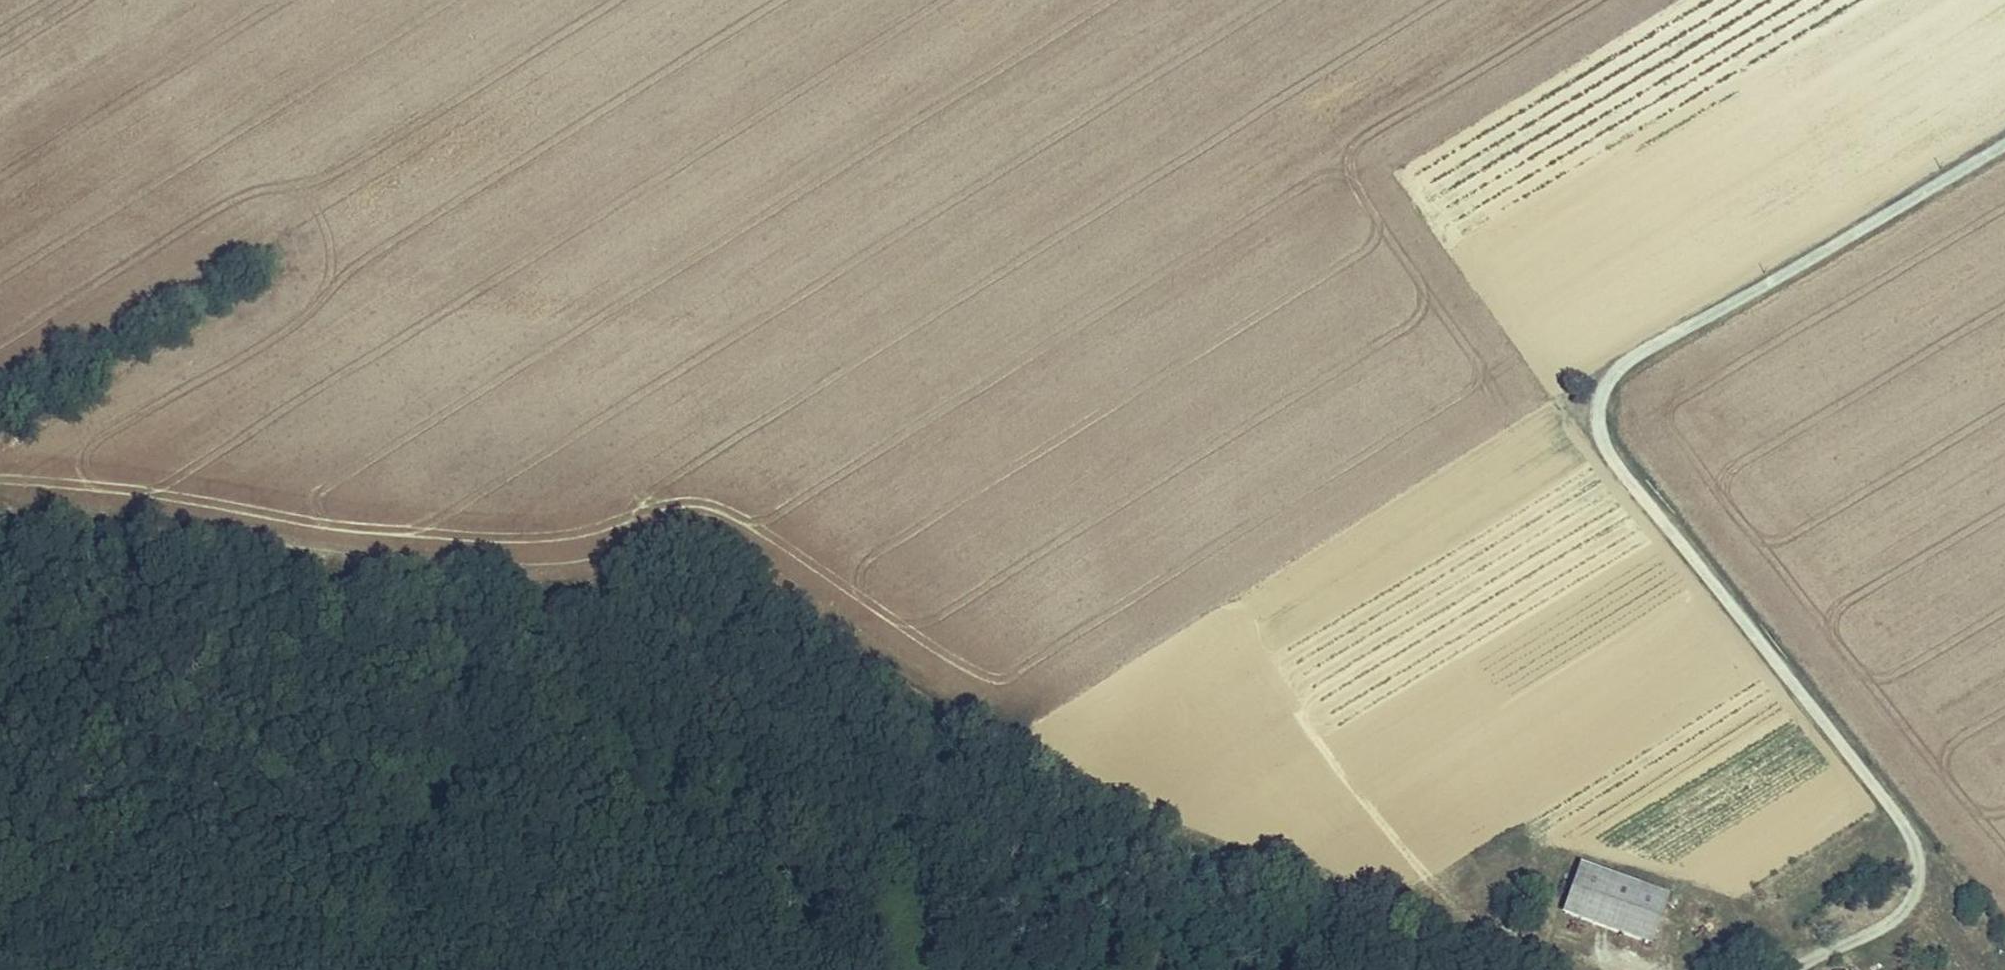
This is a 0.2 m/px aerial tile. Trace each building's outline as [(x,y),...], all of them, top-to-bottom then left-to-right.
[(1651,942),(1669,895),(1584,863),(1567,910),(1651,942)] [(1829,969),(1852,969),(1844,960),(1829,969)]
